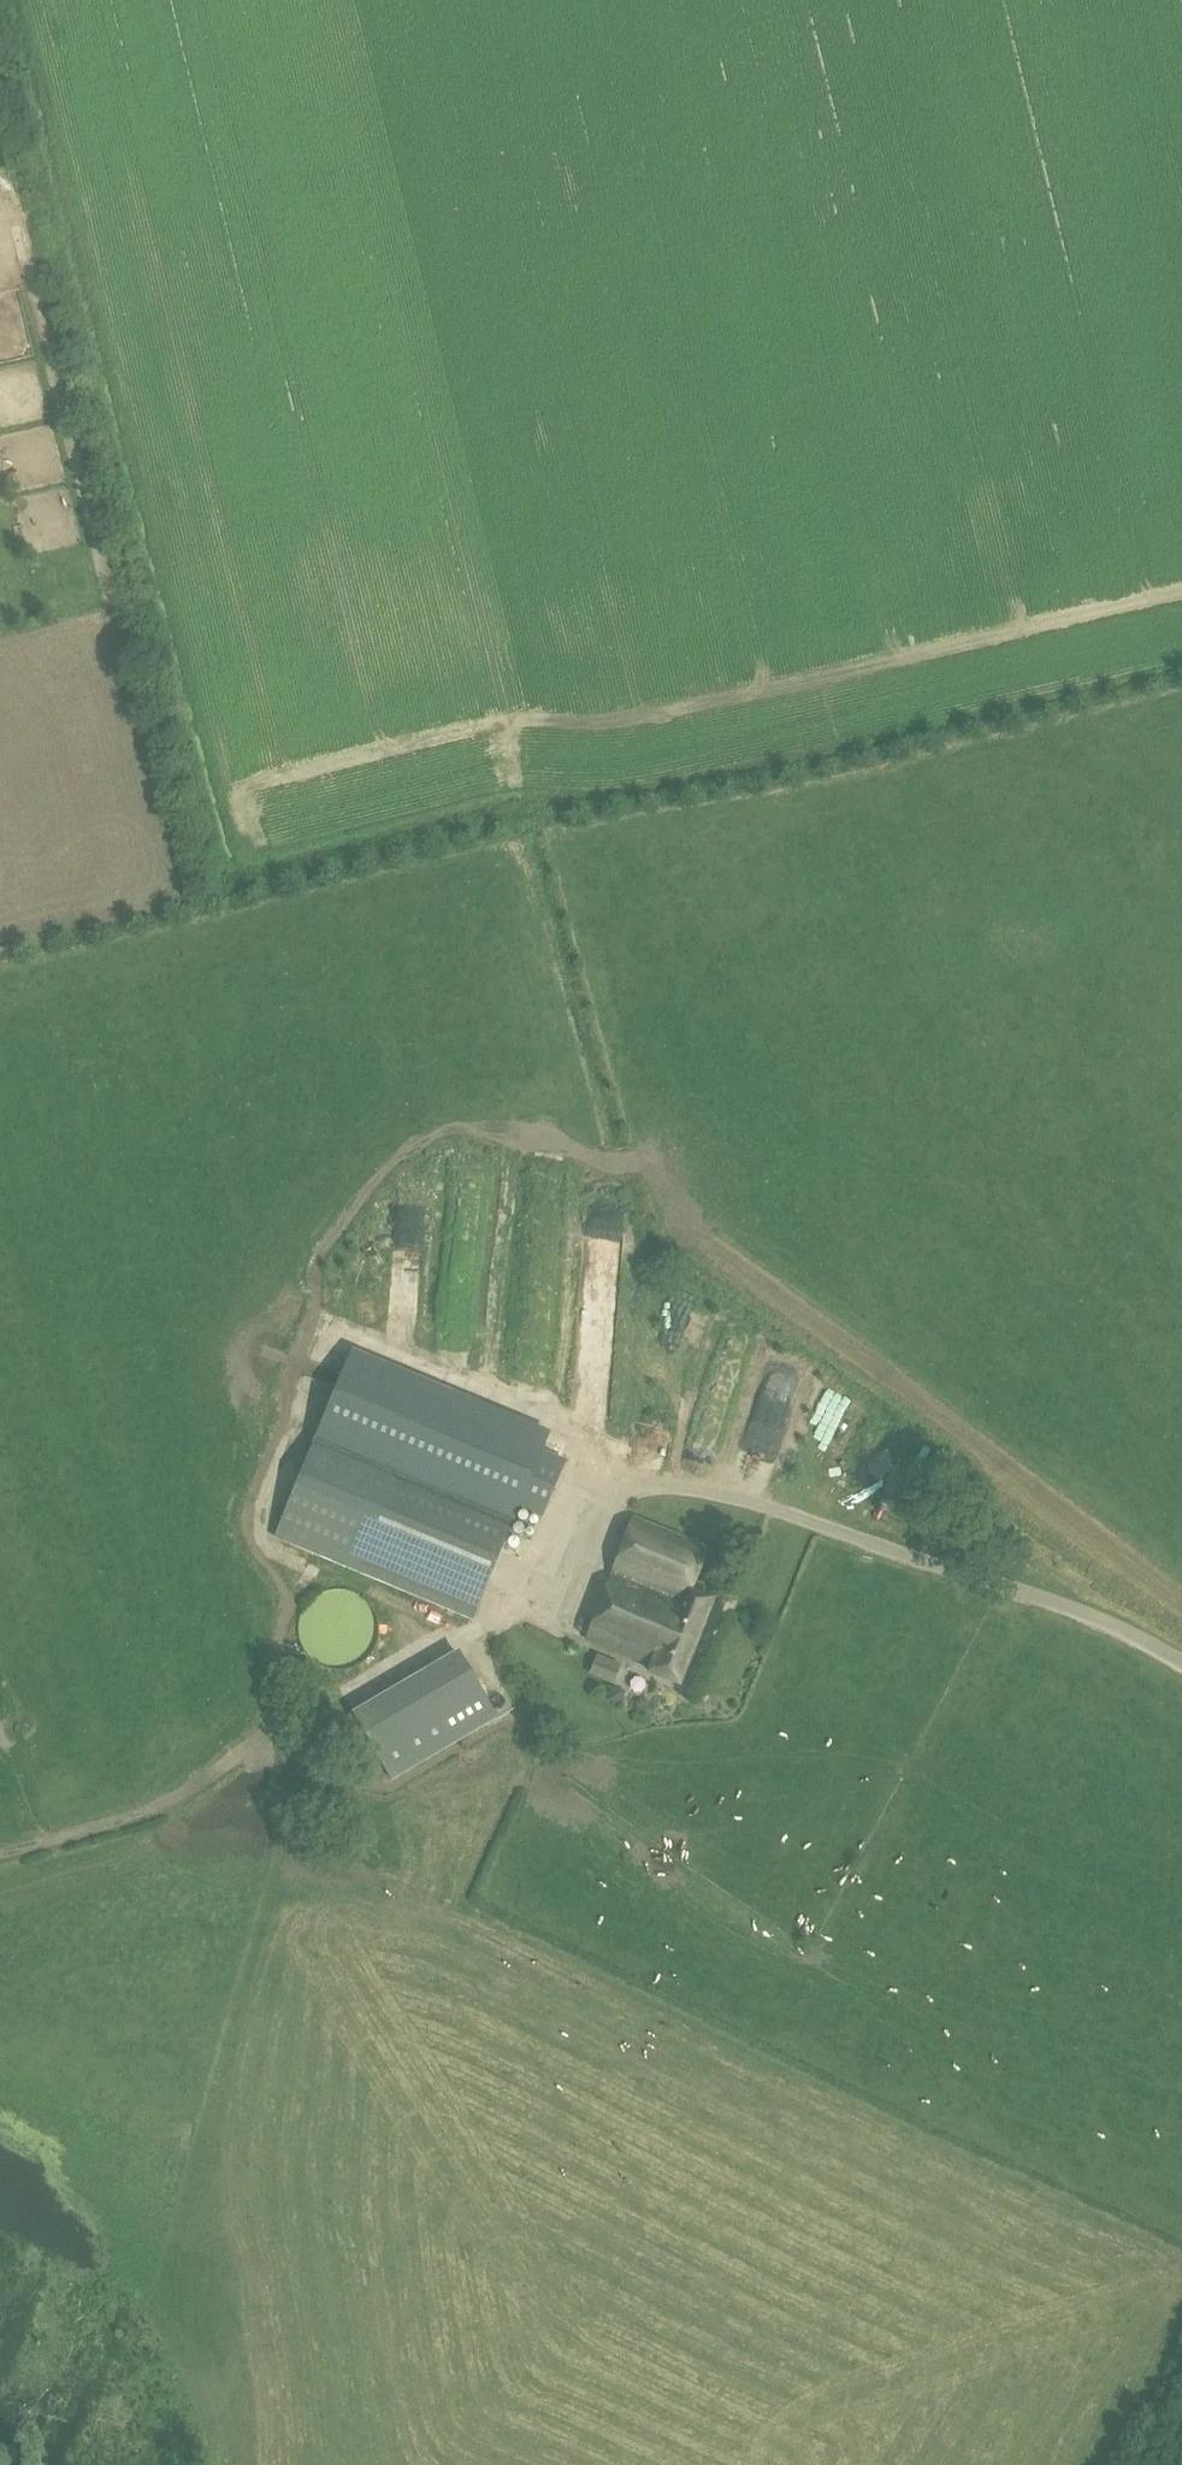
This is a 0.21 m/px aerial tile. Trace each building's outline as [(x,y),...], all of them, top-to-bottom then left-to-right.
[(624,1356),(597,1355),(595,1408),(623,1409),(624,1356)] [(324,1424),(277,1535),(357,1569),(473,1618),(519,1507),(324,1424)] [(670,1473),(672,1459),(652,1456),(650,1470),(670,1473)] [(650,1672),(679,1684),(713,1601),(691,1592),(708,1551),(634,1522),(587,1639),(653,1666),(650,1672)] [(300,1638),(302,1645),(306,1653),(311,1659),(316,1663),(324,1667),(331,1670),(336,1670),(342,1670),(350,1669),(362,1663),(366,1660),(371,1655),(375,1649),(379,1636),(379,1624),(376,1613),(370,1605),(363,1598),(356,1594),(349,1592),(341,1590),(331,1591),(317,1596),(311,1602),(306,1608),(302,1614),(299,1622),(299,1630),(300,1638)] [(462,1657),(441,1670),(455,1695),(477,1683),(462,1657)] [(598,1657),(590,1676),(613,1686),(621,1666),(598,1657)]
